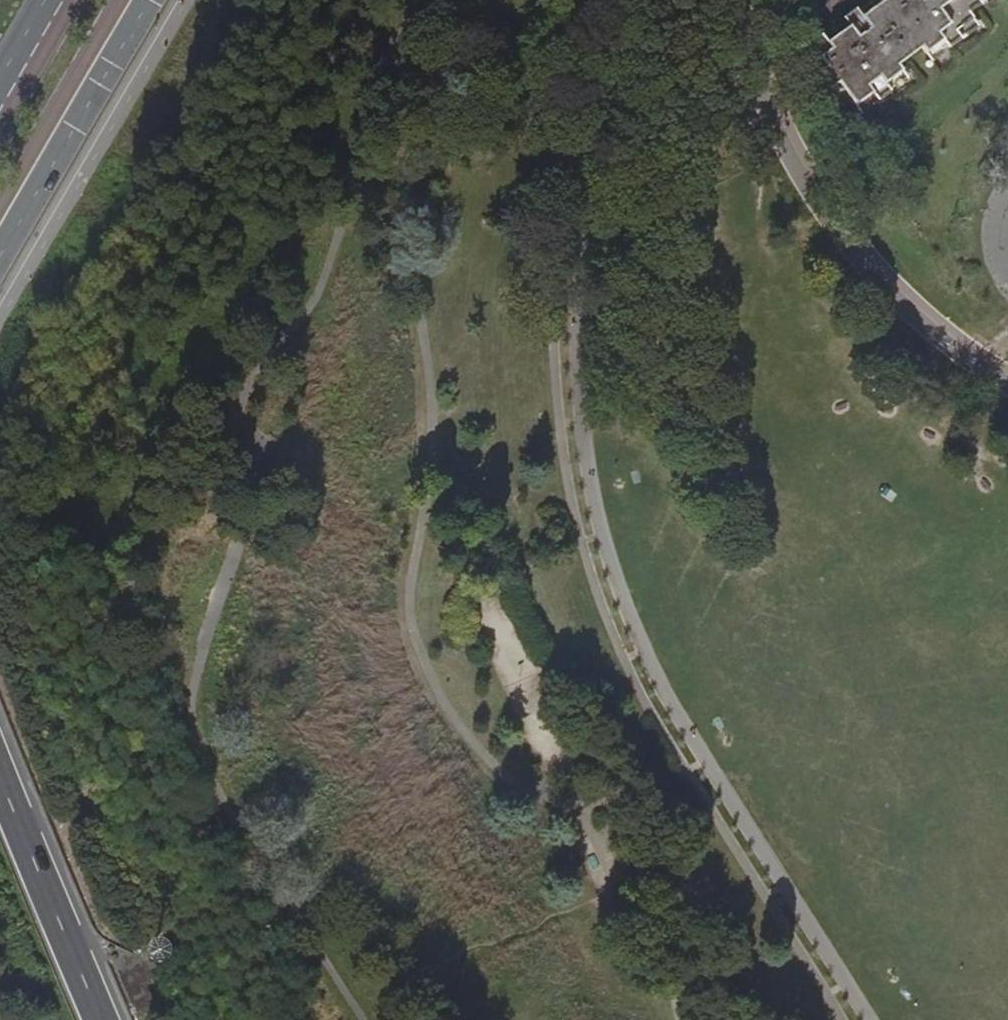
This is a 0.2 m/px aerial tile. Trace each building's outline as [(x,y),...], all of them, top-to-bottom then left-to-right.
[(981,0),(882,0),(827,41),(819,32),(806,41),(813,50),(801,60),(822,89),(819,92),(828,106),(844,94),(852,105),(870,91),(875,99),(889,89),(883,81),(900,70),(896,63),(919,47),(924,52),(941,40),(946,47),(959,37),(954,30),(971,18),(966,11),(981,0)]
